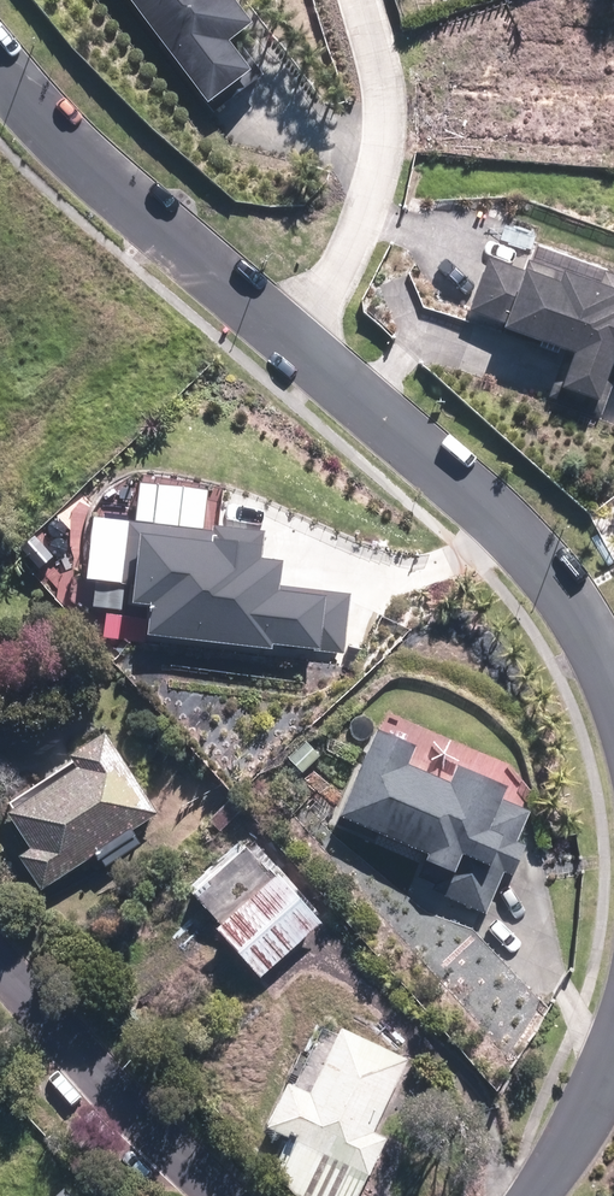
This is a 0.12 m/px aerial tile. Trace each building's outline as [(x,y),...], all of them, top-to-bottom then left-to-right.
[(208,107),(225,94),(233,105),(266,79),(245,51),(237,57),(227,43),(247,27),(226,0),(127,0),(208,107)] [(501,329),(574,357),(567,376),(558,372),(548,398),(600,418),(612,386),(601,382),(612,352),(613,352),(613,280),(532,249),(523,274),(488,261),(469,310),(504,323),(501,329)] [(145,616),(142,640),(318,657),(318,653),(344,655),(350,595),(281,588),(284,560),(261,558),(264,527),(128,514),(125,542),(118,542),(111,613),(145,616)] [(157,812),(104,733),(73,754),(78,762),(4,811),(30,849),(15,860),(36,892),(97,852),(107,868),(140,846),(130,830),(157,812)] [(414,748),(376,733),(340,820),(426,855),(423,864),(451,876),(442,898),(483,916),(502,870),(511,873),(522,845),(514,841),(527,810),(501,799),(506,787),(448,763),(439,783),(406,769),(414,748)] [(325,758),(306,738),(283,761),(302,781),(325,758)] [(248,809),(232,791),(198,822),(215,840),(248,809)] [(243,846),(192,898),(220,926),(213,933),(260,980),(319,921),(243,846)] [(386,1137),(375,1132),(407,1061),(338,1030),(308,1095),(284,1084),(264,1127),(289,1139),(269,1183),(297,1195),(358,1195),(386,1137)] [(62,1186),(52,1195),(72,1195),(62,1186)]
